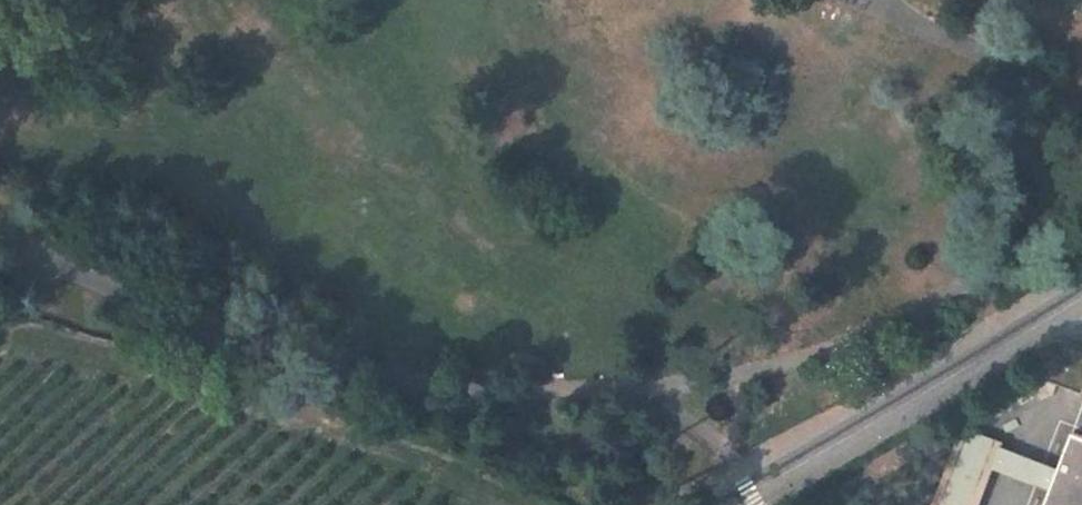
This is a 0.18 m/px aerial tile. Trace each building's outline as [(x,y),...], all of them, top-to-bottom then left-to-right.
[(1042,365),(1045,382),(1081,396),(1081,341),(1042,365)] [(1059,469),(1001,448),(1002,443),(962,427),(932,504),(979,504),(993,468),(1051,490),(1045,504),(1081,504),(1081,437),(1072,433),(1059,469)]
